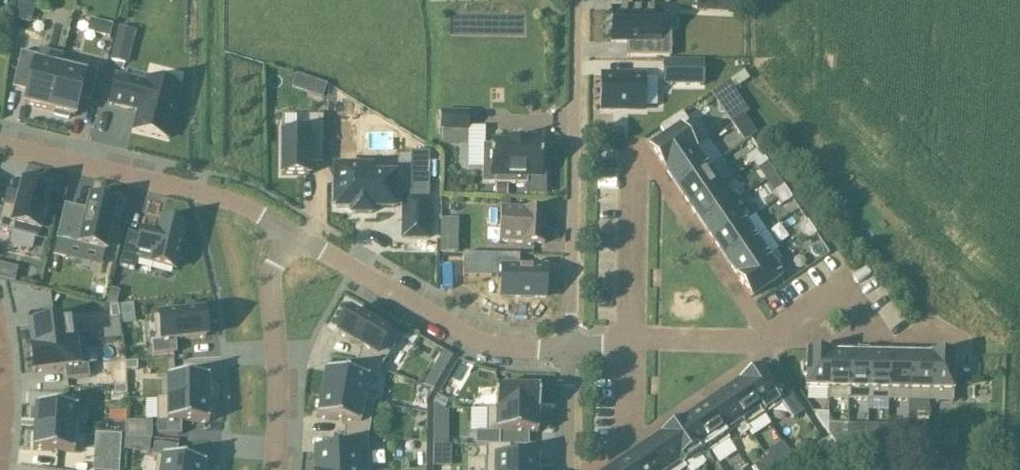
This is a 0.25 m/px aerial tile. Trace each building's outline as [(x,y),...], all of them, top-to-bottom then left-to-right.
[(19,2),(17,20),(32,22),(34,3),(19,2)] [(607,11),(607,43),(622,44),(622,58),(666,58),(666,31),(655,31),(655,11),(607,11)] [(100,23),(97,35),(109,38),(112,26),(100,23)] [(115,44),(110,61),(128,65),(132,49),(115,44)] [(21,52),(16,76),(31,79),(25,105),(50,111),(61,68),(36,63),(38,56),(21,52)] [(61,68),(50,111),(54,112),(53,116),(69,120),(70,116),(75,117),(81,91),(93,94),(98,71),(87,68),(62,62),(61,68)] [(664,62),(663,86),(703,86),(704,62),(664,62)] [(294,87),(324,97),(328,84),(298,74),(294,87)] [(603,76),(603,110),(643,111),(643,107),(657,107),(657,79),(643,79),(643,76),(603,76)] [(116,77),(109,105),(138,112),(134,132),(167,140),(180,88),(146,80),(145,84),(116,77)] [(729,82),(711,93),(719,105),(736,94),(737,94),(729,82)] [(443,111),(443,127),(468,127),(468,111),(443,111)] [(667,138),(650,150),(664,170),(699,147),(699,148),(703,145),(703,144),(689,124),(682,114),(660,128),(667,138)] [(281,149),(281,158),(281,176),(309,176),(309,161),(323,161),(323,156),(324,116),(308,116),(308,128),(283,128),(282,128),(282,149),(281,149)] [(734,123),(732,124),(737,131),(738,130),(748,123),(744,116),(744,117),(734,123)] [(483,146),(483,184),(497,185),(508,185),(528,185),(528,177),(541,177),(542,143),(527,142),(527,141),(510,140),(510,142),(492,142),(492,146),(483,146)] [(699,147),(664,170),(665,171),(666,171),(678,189),(678,188),(707,169),(708,170),(712,167),(711,166),(699,148),(699,147)] [(760,150),(744,160),(749,167),(754,163),(764,156),(760,150)] [(764,156),(754,163),(758,170),(768,163),(764,156)] [(335,187),(335,191),(336,191),(336,209),(352,209),(352,215),(371,215),(371,209),(394,209),(394,206),(403,206),(403,239),(429,239),(429,177),(410,177),(410,193),(394,193),(394,177),(371,177),(371,169),(336,169),(336,187),(335,187)] [(678,188),(678,189),(690,207),(716,189),(716,190),(720,187),(708,170),(707,169),(678,188)] [(0,219),(0,230),(38,240),(50,189),(23,182),(20,194),(16,210),(3,206),(0,219)] [(716,189),(690,207),(702,225),(728,207),(727,206),(731,204),(735,201),(723,184),(720,187),(716,190),(716,189)] [(497,185),(496,195),(508,195),(508,185),(497,185)] [(784,186),(774,193),(778,199),(788,192),(784,186)] [(788,192),(778,199),(782,206),(792,199),(788,192)] [(64,209),(57,240),(105,251),(116,205),(91,199),(88,211),(87,214),(64,209)] [(728,207),(702,225),(714,242),(744,222),(732,204),(731,204),(727,206),(728,207)] [(500,211),(499,244),(545,245),(546,212),(500,211)] [(459,253),(460,218),(442,218),(441,253),(459,253)] [(128,232),(119,267),(134,271),(136,261),(175,270),(177,260),(185,262),(189,243),(182,241),(185,227),(161,222),(158,236),(142,232),(141,236),(128,232)] [(744,222),(714,242),(725,259),(755,239),(755,238),(744,222)] [(808,222),(798,229),(802,235),(812,228),(808,222)] [(812,228),(802,235),(806,241),(816,235),(812,228)] [(755,239),(725,259),(738,277),(737,278),(738,279),(768,258),(767,257),(755,239)] [(768,258),(738,279),(751,298),(781,278),(774,267),(782,261),(776,253),(775,252),(767,257),(768,258)] [(458,255),(458,277),(495,278),(495,297),(540,298),(541,270),(514,269),(514,256),(458,255)] [(4,281),(15,283),(18,269),(0,265),(0,280),(4,281)] [(107,303),(107,306),(117,305),(119,291),(110,290),(107,303)] [(118,306),(110,307),(112,319),(120,318),(118,306)] [(157,343),(152,344),(153,355),(177,353),(176,341),(207,338),(204,312),(154,318),(157,343)] [(351,312),(338,334),(361,348),(362,348),(362,351),(358,362),(380,371),(399,339),(390,335),(351,312)] [(73,320),(29,326),(32,348),(32,349),(76,344),(76,343),(73,320)] [(32,348),(31,348),(34,373),(64,369),(66,381),(90,378),(88,366),(84,367),(81,342),(76,343),(76,344),(32,349),(32,348)] [(803,363),(803,374),(806,374),(806,389),(828,389),(829,357),(829,355),(829,353),(806,352),(806,363),(803,363)] [(828,397),(828,400),(849,401),(850,355),(849,355),(830,355),(829,355),(829,357),(828,389),(828,397)] [(850,355),(849,401),(869,401),(870,356),(869,356),(850,355)] [(870,356),(869,401),(889,401),(890,356),(889,356),(883,356),(870,356)] [(890,356),(889,401),(909,402),(910,357),(909,357),(890,356)] [(910,357),(909,402),(911,402),(931,402),(932,356),(930,356),(930,357),(911,357),(910,357)] [(932,356),(931,402),(953,403),(954,356),(940,356),(932,356)] [(325,371),(321,395),(365,403),(365,402),(366,396),(369,380),(378,381),(380,371),(358,362),(353,376),(325,371)] [(126,371),(138,371),(137,363),(125,363),(126,371)] [(760,370),(741,382),(764,417),(782,404),(793,420),(804,413),(789,392),(779,398),(760,370)] [(167,400),(167,401),(209,401),(209,378),(167,378),(167,400)] [(126,387),(126,379),(111,380),(111,388),(114,388),(126,387)] [(741,383),(724,395),(746,429),(747,428),(764,417),(741,382),(740,383),(741,383)] [(115,396),(127,395),(126,387),(114,388),(115,396)] [(495,410),(495,411),(538,411),(538,412),(539,412),(540,389),(496,388),(495,410)] [(438,392),(434,399),(444,405),(448,398),(438,392)] [(321,395),(317,418),(345,423),(344,437),(368,439),(374,403),(365,402),(365,403),(321,395)] [(724,395),(706,407),(726,437),(727,436),(736,430),(741,438),(749,433),(750,432),(747,428),(746,429),(724,395)] [(158,400),(158,435),(182,435),(182,423),(209,423),(209,401),(167,401),(167,400),(158,400)] [(35,406),(34,428),(76,431),(77,408),(35,406)] [(449,418),(449,412),(435,406),(435,418),(449,418)] [(706,407),(688,419),(708,449),(707,449),(710,453),(711,453),(729,441),(729,440),(727,436),(726,437),(706,407)] [(487,410),(486,433),(496,433),(538,434),(538,412),(538,411),(495,411),(495,410),(487,410)] [(829,415),(815,414),(828,434),(828,430),(829,415)] [(675,427),(663,435),(663,436),(683,466),(684,465),(695,457),(707,449),(708,449),(688,419),(683,423),(683,422),(682,422),(675,427)] [(153,437),(154,420),(129,420),(128,436),(153,437)] [(34,428),(33,451),(74,453),(76,431),(34,428)] [(828,430),(828,434),(831,438),(839,451),(848,450),(848,430),(828,430)] [(868,432),(868,448),(884,447),(884,430),(868,430),(868,432)] [(852,432),(852,449),(868,448),(868,432),(852,432)] [(930,445),(942,445),(943,432),(930,432),(930,445)] [(95,435),(93,469),(119,469),(121,437),(95,435)] [(644,449),(659,469),(685,469),(687,469),(684,465),(683,466),(663,436),(663,435),(662,436),(659,439),(644,449)] [(888,435),(888,448),(901,447),(902,447),(903,436),(888,435)] [(315,452),(316,469),(370,469),(368,439),(344,437),(343,451),(315,452)] [(929,442),(916,443),(917,452),(929,451),(929,442)] [(784,443),(766,455),(774,468),(792,456),(784,443)] [(153,457),(157,457),(155,469),(205,469),(206,465),(176,460),(178,448),(154,445),(153,457)] [(486,469),(537,469),(537,459),(513,459),(511,459),(511,447),(510,447),(486,446),(486,469)] [(626,461),(632,469),(659,469),(644,449),(626,461)] [(757,469),(772,469),(774,469),(767,458),(755,466),(757,469)] [(855,469),(876,469),(876,460),(855,460),(855,469)] [(613,469),(632,469),(626,461),(625,462),(613,469)]
